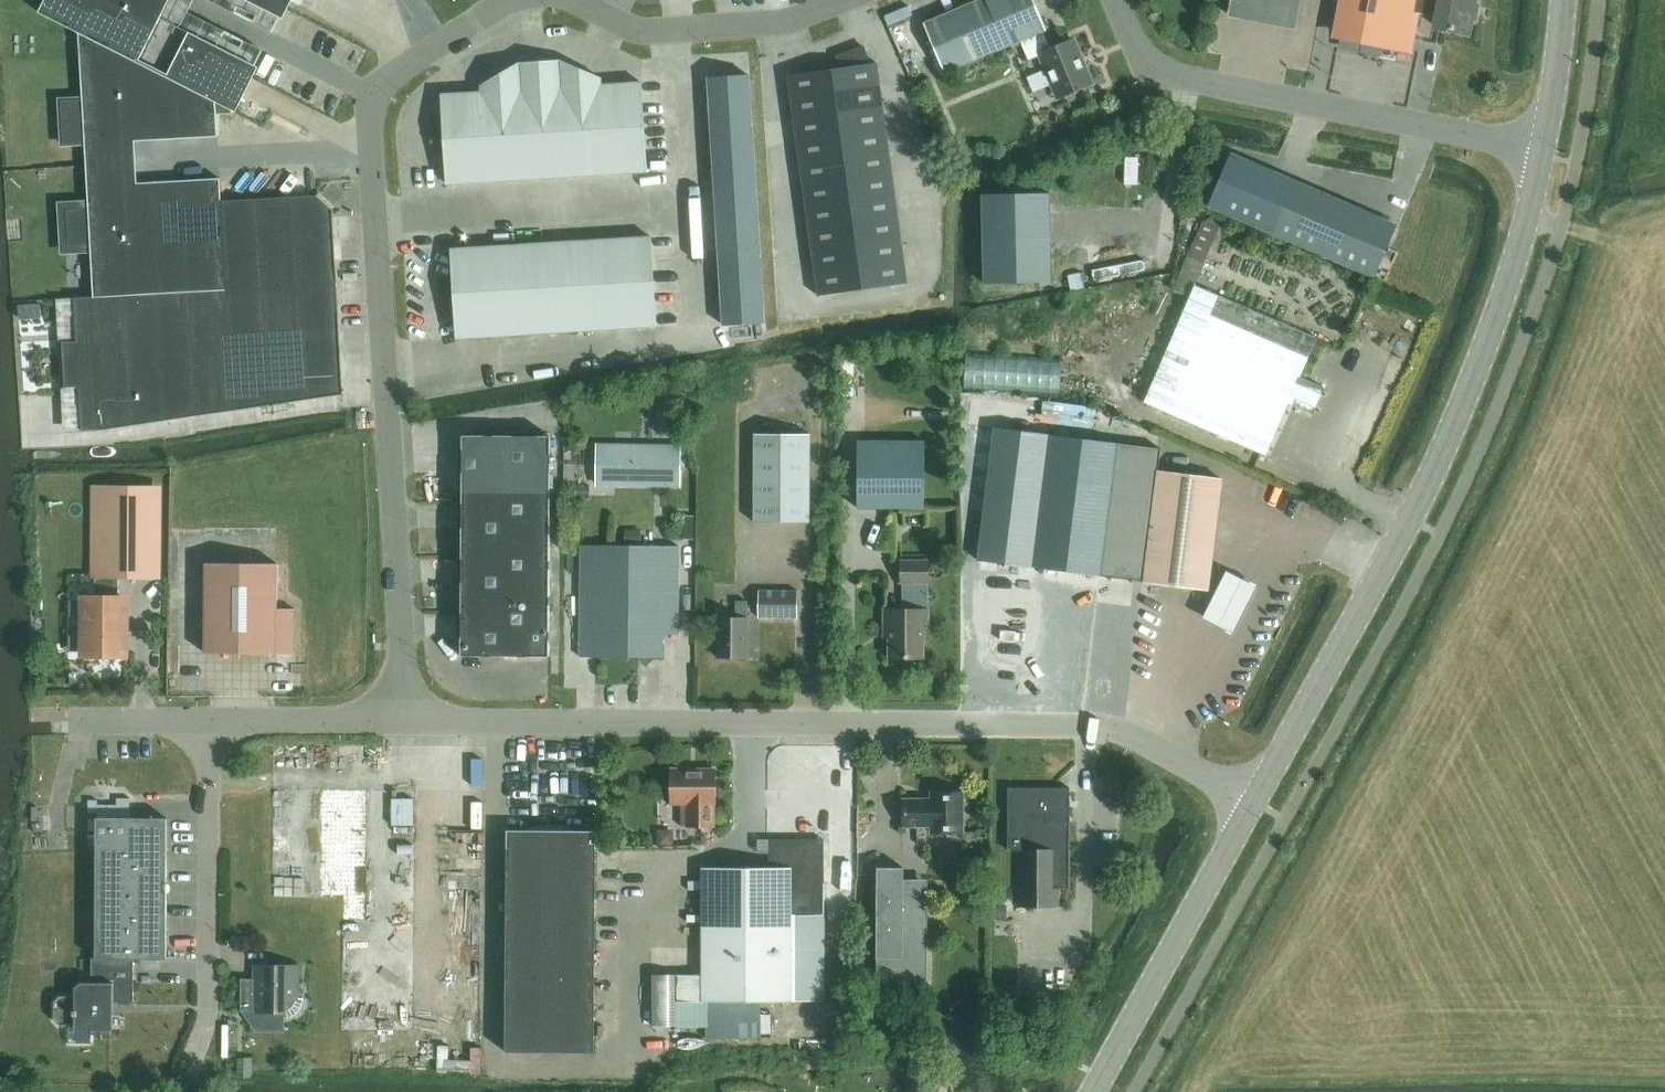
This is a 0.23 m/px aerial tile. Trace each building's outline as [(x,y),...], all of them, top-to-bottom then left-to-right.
[(40,12),(79,32),(83,96),(58,97),(61,146),(85,144),(86,164),(89,199),(58,201),(61,254),(91,253),(93,296),(75,298),(59,299),(62,342),(64,387),(65,431),(101,429),(343,393),(343,388),(335,254),(336,254),(334,234),(341,234),(340,216),(338,188),(292,190),(293,196),(222,200),(216,102),(224,106),(237,112),(257,74),(289,11),(294,0),(46,0),(40,12)] [(1021,40),(1043,31),(1047,29),(1034,0),(979,0),(924,23),(945,72),(1021,40)] [(1222,20),(1292,34),(1299,0),(1226,0),(1222,20)] [(1329,42),(1410,58),(1418,17),(1413,16),(1416,0),(1337,0),(1329,42)] [(1413,16),(1418,17),(1431,20),(1429,31),(1468,40),(1472,16),(1475,17),(1477,5),(1474,5),(1475,0),(1416,0),(1413,16)] [(1051,49),(1043,31),(1021,40),(1029,60),(1041,55),(1059,97),(1092,83),(1073,39),(1051,49)] [(837,56),(839,68),(832,69),(836,91),(880,85),(877,63),(870,64),(864,46),(837,56)] [(553,64),(512,66),(516,137),(558,135),(553,64)] [(594,81),(553,64),(558,135),(597,132),(595,88),(594,81)] [(474,89),(474,95),(477,140),(516,137),(512,66),(474,89)] [(791,97),(836,91),(832,69),(788,75),(791,97)] [(710,104),(751,101),(749,75),(708,78),(710,104)] [(634,85),(595,88),(597,132),(637,130),(634,85)] [(836,91),(839,113),(883,107),(880,85),(836,91)] [(836,91),(791,97),(794,119),(839,113),(836,91)] [(477,140),(474,95),(434,97),(437,142),(477,140)] [(751,101),(710,104),(711,126),(752,123),(751,101)] [(839,113),(842,135),(886,129),(883,107),(839,113)] [(839,113),(794,119),(797,141),(842,135),(839,113)] [(752,123),(711,126),(712,148),(754,145),(752,123)] [(842,135),(845,157),(889,151),(886,129),(842,135)] [(597,132),(600,177),(640,175),(637,130),(597,132)] [(558,135),(560,180),(600,177),(597,132),(558,135)] [(516,137),(519,182),(560,180),(558,135),(516,137)] [(842,135),(797,141),(800,163),(845,157),(842,135)] [(477,140),(479,185),(519,182),(516,137),(477,140)] [(440,187),(479,185),(477,140),(437,142),(440,187)] [(1257,164),(1263,152),(1247,143),(1240,156),(1257,164)] [(754,145),(712,148),(714,170),(755,167),(754,145)] [(889,151),(845,157),(848,179),(892,173),(889,151)] [(959,162),(954,151),(943,156),(947,167),(959,162)] [(1232,156),(1210,205),(1375,273),(1396,223),(1232,156)] [(845,157),(800,163),(803,185),(848,179),(845,157)] [(755,167),(714,170),(715,192),(756,189),(755,167)] [(848,179),(851,200),(895,194),(892,173),(848,179)] [(848,179),(803,185),(806,206),(851,200),(848,179)] [(756,189),(715,192),(716,214),(758,211),(756,189)] [(851,200),(854,222),(898,216),(895,194),(851,200)] [(851,200),(806,206),(809,228),(854,222),(851,200)] [(758,211),(716,214),(718,236),(759,234),(758,211)] [(854,222),(857,244),(901,238),(898,216),(854,222)] [(1195,284),(1221,225),(1202,217),(1179,272),(1172,288),(1190,296),(1195,284)] [(854,222),(809,228),(812,250),(857,244),(854,222)] [(759,234),(718,236),(719,258),(760,256),(759,234)] [(651,236),(601,239),(604,284),(654,281),(651,236)] [(857,244),(860,266),(904,260),(901,238),(857,244)] [(604,284),(601,239),(551,242),(554,287),(604,284)] [(551,242),(501,245),(504,290),(554,287),(551,242)] [(857,244),(812,250),(815,272),(860,266),(857,244)] [(507,335),(504,290),(501,245),(451,248),(457,338),(507,335)] [(999,297),(999,249),(978,249),(978,297),(999,297)] [(760,256),(719,258),(720,280),(762,278),(760,256)] [(860,266),(863,289),(907,283),(904,260),(860,266)] [(860,266),(815,272),(819,295),(863,289),(860,266)] [(762,278),(720,280),(722,302),(763,300),(762,278)] [(604,284),(607,328),(657,325),(654,281),(604,284)] [(557,332),(607,328),(604,284),(554,287),(557,332)] [(1190,296),(1144,402),(1263,453),(1267,455),(1289,404),(1314,414),(1325,388),(1300,378),(1318,337),(1195,284),(1190,296)] [(504,290),(507,335),(557,332),(554,287),(504,290)] [(763,300),(722,302),(723,324),(765,322),(763,300)] [(43,303),(20,304),(21,319),(43,318),(43,303)] [(1063,358),(968,353),(966,390),(1061,395),(1063,358)] [(989,563),(1034,566),(1051,434),(1005,429),(989,563)] [(810,523),(810,434),(755,434),(755,523),(810,523)] [(1209,588),(1223,479),(1156,471),(1159,447),(1051,434),(1034,566),(1143,580),(1209,588)] [(507,435),(462,435),(462,491),(507,491),(507,435)] [(551,491),(551,435),(507,435),(507,491),(551,491)] [(925,507),(925,440),(858,440),(858,507),(925,507)] [(679,445),(594,444),(594,487),(678,488),(679,445)] [(588,495),(588,486),(573,486),(573,495),(588,495)] [(94,575),(96,575),(119,575),(156,575),(157,488),(95,488),(94,575)] [(462,491),(462,545),(550,546),(551,491),(507,491),(462,491)] [(623,545),(597,545),(581,545),(580,656),(638,656),(646,665),(655,656),(663,656),(663,634),(678,634),(679,546),(656,545),(656,531),(623,531),(623,545)] [(462,545),(462,600),(550,601),(550,546),(462,545)] [(929,582),(929,560),(901,560),(901,582),(929,582)] [(276,562),(205,563),(205,653),(277,652),(277,651),(295,651),(294,607),(277,607),(276,562)] [(1261,581),(1230,564),(1205,613),(1237,628),(1261,581)] [(119,599),(119,575),(96,575),(96,599),(86,599),(86,617),(81,617),(81,634),(86,634),(86,652),(124,652),(124,599),(119,599)] [(798,617),(798,590),(758,590),(758,617),(798,617)] [(550,601),(462,600),(461,655),(550,656),(550,601)] [(747,657),(747,601),(736,600),(735,617),(718,617),(718,657),(747,657)] [(929,626),(929,609),(885,609),(885,626),(889,626),(889,657),(924,657),(924,626),(929,626)] [(716,803),(716,769),(671,769),(672,804),(692,804),(692,826),(714,826),(714,803),(716,803)] [(1070,888),(1070,789),(1065,789),(1009,789),(1008,852),(1018,852),(1017,906),(1059,907),(1059,888),(1070,888)] [(931,832),(964,832),(964,791),(931,791),(931,798),(904,798),(904,826),(931,826),(931,832)] [(396,827),(419,827),(418,799),(395,800),(396,827)] [(134,958),(134,959),(167,959),(167,817),(97,817),(96,957),(96,958),(134,958)] [(657,829),(657,845),(673,845),(673,829),(657,829)] [(597,830),(507,830),(506,984),(551,985),(595,985),(597,830)] [(769,839),(769,840),(758,840),(758,854),(769,854),(769,867),(702,867),(702,975),(677,975),(677,978),(677,1001),(702,1001),(824,1001),(825,839),(769,839)] [(904,889),(904,867),(878,867),(877,980),(928,980),(928,889),(904,889)] [(944,890),(931,890),(931,903),(944,903),(944,890)] [(1006,919),(1006,906),(994,906),(994,919),(1006,919)] [(134,1001),(134,959),(134,958),(96,958),(96,957),(92,957),(92,982),(85,982),(81,982),(76,988),(76,992),(75,992),(75,995),(64,995),(60,995),(55,1001),(55,1005),(54,1005),(54,1015),(55,1015),(55,1019),(60,1024),(64,1024),(64,1025),(75,1025),(75,1029),(91,1029),(91,1034),(111,1034),(111,1029),(114,1029),(114,1001),(134,1001)] [(395,1019),(413,1020),(416,960),(397,959),(395,1019)] [(297,965),(270,965),(270,966),(256,966),(256,978),(241,978),(241,1011),(283,1011),(283,1018),(286,1018),(289,1017),(291,1016),(294,1015),(295,1014),(297,1012),(299,1011),(301,1008),(302,1006),(303,1003),(303,1002),(303,1000),(304,998),(297,998),(297,965)] [(677,978),(652,977),(653,1029),(675,1029),(677,978)] [(551,1007),(551,985),(506,984),(507,1007),(529,1007),(551,1007)] [(595,985),(551,985),(551,1007),(595,1007),(595,985)] [(529,1007),(507,1007),(507,1052),(529,1052),(529,1007)] [(551,1007),(529,1007),(529,1052),(551,1052),(551,1007)] [(595,1007),(551,1007),(551,1052),(595,1052),(595,1007)] [(1030,1041),(1030,1027),(1017,1027),(1017,1041),(1030,1041)] [(253,1078),(253,1058),(238,1058),(238,1078),(253,1078)]
